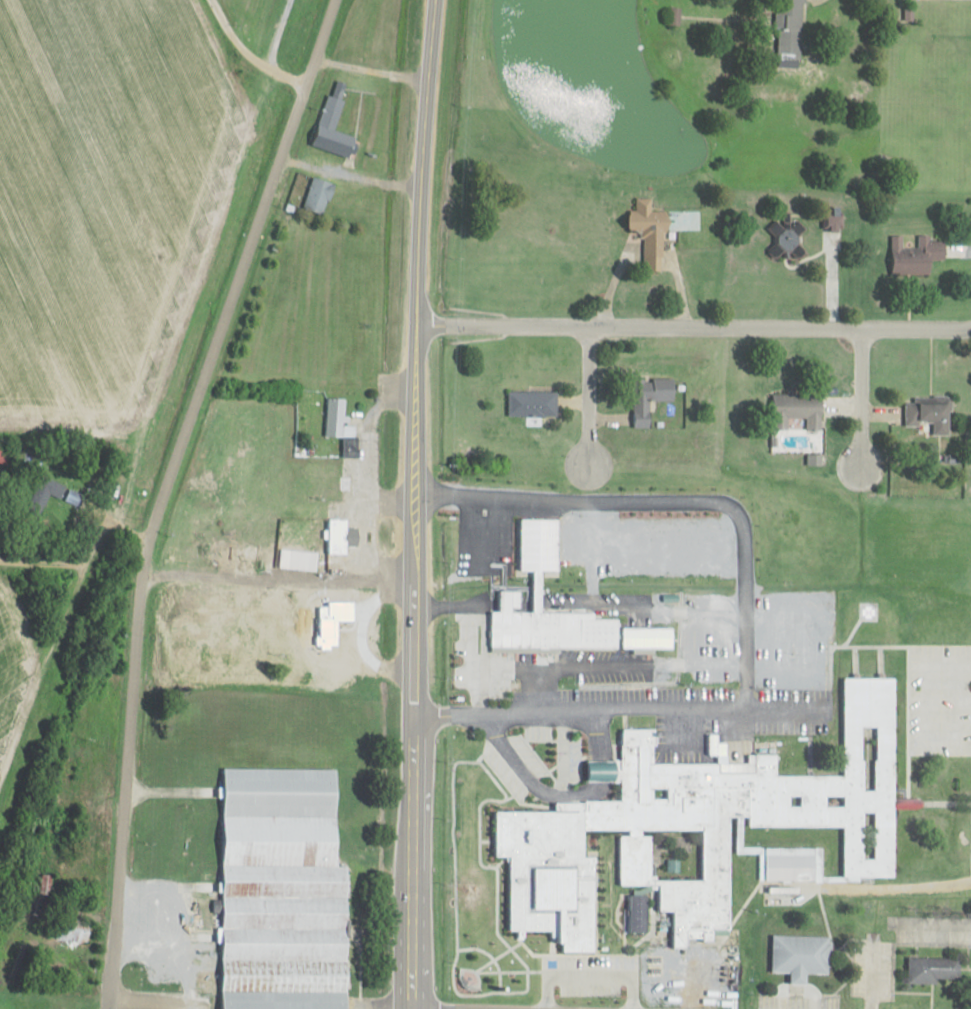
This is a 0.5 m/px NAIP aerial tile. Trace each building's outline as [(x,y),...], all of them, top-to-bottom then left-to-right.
[(806,0),(784,0),(782,59),(804,59),(806,0)] [(681,7),(671,7),(671,24),(681,24),(681,7)] [(314,146),(352,157),(358,135),(336,128),(349,83),(334,79),(314,146)] [(303,208),(325,215),(335,183),(314,176),(303,208)] [(766,230),(778,241),(770,249),(780,258),(787,251),(798,261),(810,248),(777,218),(766,230)] [(947,240),(932,240),(932,235),(918,235),(918,244),(897,245),(897,272),(947,271),(947,240)] [(652,425),(652,402),(676,402),(676,378),(635,378),(635,425),(652,425)] [(559,391),(509,391),(509,417),(559,417),(559,391)] [(807,417),(807,430),(825,430),(824,393),(774,394),(774,418),(807,417)] [(346,398),(328,398),(327,436),(345,436),(346,398)] [(951,430),(951,399),(906,398),(906,429),(951,430)] [(7,466),(14,451),(0,445),(0,463),(7,466)] [(85,496),(71,490),(66,500),(80,507),(85,496)] [(348,554),(348,519),(331,519),(331,554),(348,554)] [(318,571),(319,552),(281,550),(280,568),(318,571)] [(596,613),(530,613),(530,647),(620,647),(620,619),(596,619),(596,613)] [(355,627),(326,627),(326,647),(355,647),(355,627)] [(893,881),(896,679),(845,678),(844,762),(864,763),(865,727),(877,727),(877,770),(657,766),(657,729),(624,729),(624,761),(590,760),(589,781),(623,782),(622,807),(495,805),(494,857),(509,857),(507,931),(550,931),(550,952),(594,953),(596,830),(622,831),(621,884),(659,885),(679,945),(732,927),(733,853),(767,854),(767,879),(893,881)] [(222,769),(221,1008),(350,1008),(350,866),(339,866),(339,769),(222,769)] [(52,875),(43,874),(41,892),(51,893),(52,875)] [(630,933),(649,933),(649,895),(630,895),(630,933)] [(46,937),(90,943),(93,920),(49,914),(46,937)] [(793,983),(809,983),(809,974),(832,974),(833,936),(774,935),(773,972),(793,972),(793,983)] [(962,958),(909,958),(909,983),(962,983),(962,958)]
